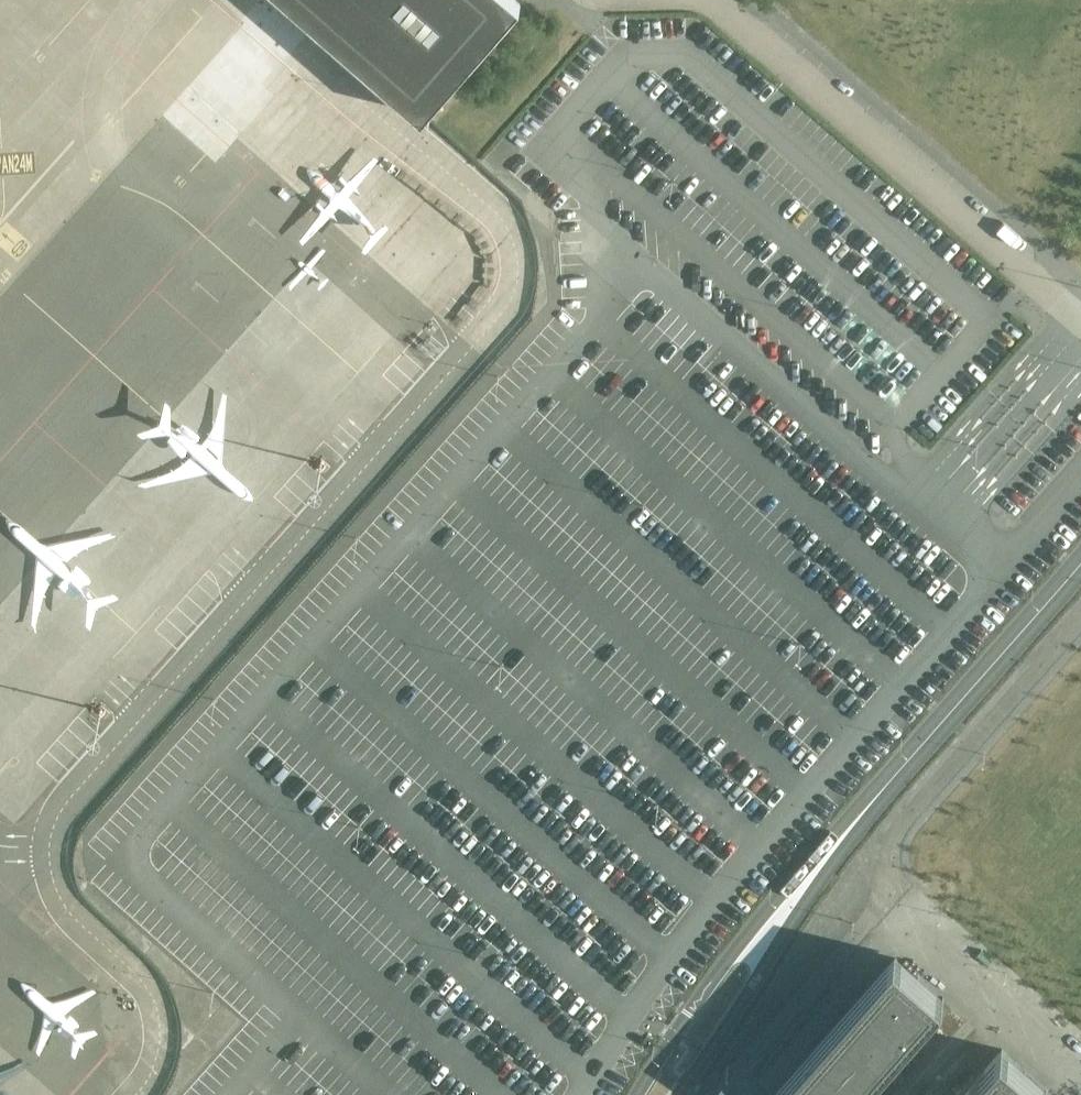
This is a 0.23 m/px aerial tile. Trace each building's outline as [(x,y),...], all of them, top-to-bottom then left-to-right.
[(422,114),(449,83),(452,80),(455,77),(520,2),(517,0),(291,0),(422,114)] [(896,959),(776,1094),(857,1094),(942,999),(896,959)] [(1046,1091),(1001,1051),(962,1094),(1043,1094),(1046,1091)]
